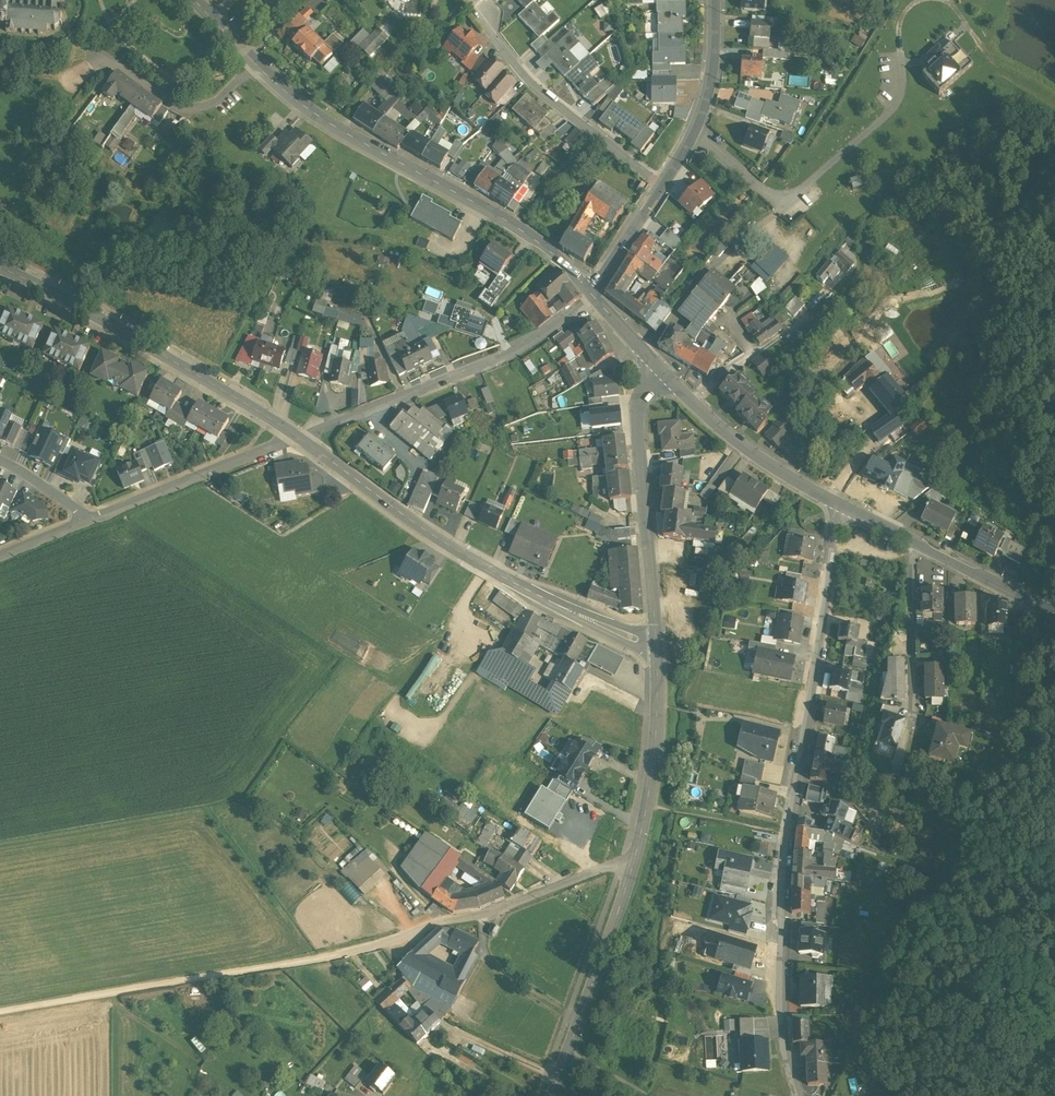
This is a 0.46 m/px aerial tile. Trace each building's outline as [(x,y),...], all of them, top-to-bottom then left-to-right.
[(46,3),(48,3),(48,8),(56,9),(57,4),(58,4),(59,0),(47,0),(46,3)] [(402,17),(420,19),(422,1),(415,0),(411,0),(411,2),(409,4),(409,5),(406,6),(403,6),(401,5),(400,5),(398,3),(397,1),(397,0),(386,0),(387,5),(391,11),(396,15),(402,17)] [(526,11),(534,4),(538,0),(515,0),(526,11)] [(740,11),(741,11),(740,15),(752,16),(752,12),(763,13),(765,0),(741,0),(740,11)] [(658,4),(657,4),(657,6),(657,14),(659,14),(659,35),(662,35),(682,35),(682,19),(686,19),(686,3),(658,4)] [(547,19),(534,4),(526,11),(518,18),(527,29),(529,28),(540,40),(543,37),(559,22),(552,15),(547,19)] [(34,9),(34,7),(32,7),(32,9),(26,8),(26,6),(24,6),(24,8),(18,8),(18,6),(16,5),(16,8),(9,7),(8,15),(7,15),(7,17),(6,14),(2,14),(0,16),(0,17),(0,30),(1,31),(3,31),(5,30),(6,30),(5,32),(7,32),(6,39),(15,40),(15,38),(21,38),(21,40),(23,40),(23,38),(29,39),(29,41),(31,41),(31,39),(37,40),(37,42),(46,42),(46,37),(47,37),(48,35),(53,36),(54,38),(56,37),(55,35),(59,32),(61,33),(62,31),(60,30),(60,25),(62,24),(62,22),(60,23),(58,19),(58,16),(56,16),(57,9),(56,9),(48,8),(48,10),(42,10),(42,8),(40,7),(40,10),(34,9)] [(316,12),(310,6),(306,10),(312,15),(316,12)] [(609,14),(606,6),(597,10),(600,18),(609,14)] [(306,10),(283,32),(295,44),(302,36),(296,30),(312,15),(306,10)] [(778,21),(764,20),(763,27),(770,27),(770,29),(778,29),(778,21)] [(385,23),(367,43),(377,52),(395,33),(385,23)] [(614,25),(607,26),(608,33),(615,31),(614,25)] [(763,27),(751,26),(750,40),(754,40),(753,51),(763,52),(767,52),(768,41),(769,41),(770,29),(770,27),(763,27)] [(467,38),(461,32),(446,49),(444,51),(450,56),(452,53),(463,64),(464,64),(472,55),(479,48),(472,42),(473,41),(469,36),(467,38)] [(323,50),(305,33),(302,36),(295,44),(292,47),(310,64),(313,61),(323,50)] [(554,49),(547,56),(545,57),(565,79),(566,78),(580,66),(569,54),(579,45),(569,35),(554,49)] [(682,35),(662,35),(662,56),(654,56),(654,66),(671,66),(685,65),(685,56),(682,56),(682,35)] [(365,44),(358,36),(352,42),(360,49),(365,44)] [(543,37),(540,40),(530,48),(536,54),(548,43),(543,37)] [(377,52),(367,43),(365,44),(360,49),(359,51),(369,61),(377,52)] [(548,43),(536,54),(542,61),(545,57),(547,56),(554,49),(548,43)] [(933,63),(927,69),(929,71),(922,77),(939,96),(972,66),(952,43),(942,52),(938,48),(927,57),(933,63)] [(323,50),(313,61),(321,69),(331,58),(323,50)] [(767,52),(763,52),(762,58),(762,60),(789,62),(790,54),(767,52)] [(472,55),(464,64),(463,64),(461,66),(471,74),(472,73),(479,61),(472,55)] [(580,66),(566,78),(586,99),(598,88),(598,87),(589,78),(599,68),(589,57),(580,66)] [(762,58),(751,57),(751,62),(741,61),(740,78),(761,79),(762,60),(762,58)] [(331,77),(342,65),(335,59),(325,71),(331,77)] [(487,66),(480,59),(479,61),(472,73),(477,77),(487,66)] [(487,66),(477,77),(483,82),(479,86),(480,89),(486,94),(502,75),(504,74),(503,72),(498,67),(496,67),(496,68),(489,63),(487,66)] [(486,94),(484,97),(490,102),(492,102),(495,98),(501,103),(511,92),(514,89),(508,83),(509,83),(508,80),(502,75),(486,94)] [(383,81),(377,76),(370,83),(388,101),(395,93),(389,87),(383,81)] [(131,88),(118,77),(107,90),(112,93),(126,105),(138,93),(131,88)] [(468,80),(464,77),(459,86),(462,89),(468,80)] [(392,84),(386,78),(383,81),(389,87),(392,84)] [(608,78),(598,87),(598,88),(586,99),(594,108),(606,97),(616,87),(608,78)] [(671,80),(653,80),(653,105),(676,105),(676,80),(671,80)] [(616,87),(606,97),(615,103),(623,92),(616,87)] [(112,93),(107,90),(100,99),(103,101),(105,103),(112,93)] [(511,92),(501,103),(506,108),(518,97),(511,92)] [(388,101),(379,112),(381,116),(384,119),(392,110),(398,104),(402,99),(395,93),(388,101)] [(163,109),(143,96),(133,110),(136,113),(152,124),(162,110),(163,109)] [(800,105),(781,98),(778,107),(767,103),(765,108),(762,116),(762,117),(779,123),(788,127),(793,118),(792,118),(794,113),(796,114),(800,105)] [(547,118),(526,99),(514,113),(527,125),(529,123),(536,130),(544,120),(547,118)] [(414,103),(410,112),(420,117),(424,108),(414,103)] [(765,108),(751,103),(747,113),(748,113),(746,120),(759,125),(762,117),(762,116),(765,108)] [(398,104),(392,110),(412,126),(415,123),(417,120),(398,104)] [(382,121),(363,108),(353,122),(372,135),(382,121)] [(630,121),(611,108),(600,124),(611,132),(615,128),(621,133),(620,134),(633,143),(634,144),(645,129),(631,119),(630,121)] [(131,109),(110,138),(117,143),(135,120),(134,116),(136,113),(133,110),(131,109)] [(690,111),(674,109),(674,121),(686,121),(690,111)] [(159,128),(168,114),(162,110),(152,124),(159,128)] [(443,121),(433,113),(423,124),(429,129),(428,131),(435,135),(439,128),(443,121)] [(164,129),(165,125),(173,129),(179,118),(169,114),(162,128),(164,129)] [(97,130),(80,119),(70,131),(89,144),(97,130)] [(552,128),(544,120),(536,130),(533,132),(540,138),(552,128)] [(190,127),(183,121),(174,134),(180,138),(190,127)] [(409,136),(382,121),(372,135),(397,150),(409,136)] [(558,135),(577,147),(585,134),(566,122),(558,135)] [(412,126),(409,129),(412,133),(418,126),(415,123),(412,126)] [(435,135),(429,145),(436,149),(442,138),(445,133),(439,128),(435,135)] [(645,129),(634,144),(633,143),(631,147),(640,154),(654,136),(645,129)] [(769,136),(751,129),(744,147),(768,156),(775,139),(768,136),(769,136)] [(435,135),(428,131),(427,133),(423,141),(429,145),(435,135)] [(175,146),(156,134),(152,142),(170,154),(175,146)] [(302,140),(295,134),(287,143),(282,139),(276,146),(269,153),(270,154),(282,165),(282,164),(289,171),(296,163),(311,147),(303,140),(302,140)] [(794,138),(783,134),(780,141),(791,145),(794,138)] [(412,135),(401,148),(421,159),(429,145),(423,141),(412,135)] [(429,145),(421,159),(439,170),(447,157),(448,156),(447,155),(453,145),(442,138),(436,149),(429,145)] [(127,139),(122,148),(131,153),(136,145),(127,139)] [(276,146),(271,141),(258,155),(264,160),(270,154),(269,153),(276,146)] [(453,145),(447,155),(448,156),(447,157),(453,160),(462,147),(455,141),(453,145)] [(519,163),(508,150),(499,157),(510,170),(515,166),(519,163)] [(536,152),(520,163),(516,167),(521,171),(538,155),(536,152)] [(464,178),(472,166),(464,160),(455,173),(464,178)] [(296,163),(289,171),(291,172),(298,164),(296,163)] [(542,164),(536,174),(542,178),(548,168),(542,164)] [(516,167),(515,166),(510,170),(507,173),(518,182),(524,186),(530,177),(521,171),(516,167)] [(501,181),(492,174),(487,181),(481,178),(475,188),(489,197),(500,182),(501,181)] [(764,175),(759,181),(763,184),(768,178),(764,175)] [(855,190),(865,187),(862,179),(853,182),(855,190)] [(711,189),(701,180),(696,186),(697,185),(706,194),(711,189)] [(500,182),(489,197),(508,209),(513,201),(518,195),(512,191),(500,182)] [(524,186),(518,182),(512,191),(518,195),(524,186)] [(629,202),(597,182),(590,194),(613,208),(614,206),(622,212),(629,202)] [(706,194),(697,185),(696,186),(690,193),(690,192),(689,192),(690,193),(686,197),(685,197),(686,198),(679,204),(691,215),(697,209),(699,212),(711,199),(706,194)] [(590,194),(568,232),(579,238),(594,212),(605,219),(613,208),(590,194)] [(432,203),(422,199),(411,220),(453,243),(461,226),(449,220),(451,217),(430,206),(432,203)] [(519,205),(513,201),(508,209),(514,213),(519,205)] [(613,208),(605,219),(613,225),(622,212),(614,206),(613,208)] [(853,230),(844,240),(846,242),(838,251),(842,254),(846,250),(847,251),(851,246),(856,232),(853,230)] [(579,238),(568,232),(559,247),(583,263),(593,247),(579,238)] [(677,247),(662,234),(662,233),(656,241),(671,254),(674,250),(677,247)] [(641,239),(635,247),(639,251),(646,243),(641,239)] [(646,243),(639,251),(635,247),(629,256),(642,264),(657,274),(663,267),(650,257),(646,253),(648,251),(653,245),(648,241),(646,243)] [(716,241),(706,254),(711,258),(714,254),(713,254),(721,244),(716,241)] [(721,244),(713,254),(714,254),(718,257),(720,256),(727,247),(726,246),(725,246),(722,243),(721,244)] [(512,259),(493,246),(481,263),(499,276),(502,273),(512,259)] [(773,248),(757,266),(756,264),(751,269),(758,275),(763,281),(769,276),(785,259),(773,248)] [(681,256),(674,250),(671,254),(669,256),(671,257),(677,262),(681,256)] [(847,251),(846,250),(842,254),(853,264),(854,257),(847,251)] [(838,251),(829,262),(833,265),(838,260),(839,261),(839,262),(844,266),(842,268),(847,272),(854,264),(838,251)] [(642,264),(629,256),(618,273),(630,281),(634,275),(637,270),(642,264)] [(677,262),(671,257),(657,274),(652,281),(658,285),(667,292),(668,291),(685,268),(677,262)] [(829,262),(816,277),(823,283),(829,276),(832,280),(839,271),(833,265),(829,262)] [(657,274),(642,264),(637,270),(652,281),(657,274)] [(557,269),(538,287),(542,292),(547,298),(550,301),(558,293),(569,283),(557,269)] [(512,280),(502,273),(499,276),(488,293),(485,291),(479,300),(491,309),(512,280)] [(630,281),(618,273),(605,293),(624,308),(630,300),(624,296),(633,283),(630,281)] [(724,282),(713,273),(705,281),(716,290),(724,282)] [(767,288),(761,279),(751,286),(757,295),(767,288)] [(693,324),(685,336),(686,337),(683,343),(690,347),(694,342),(699,334),(705,326),(709,322),(725,302),(733,287),(729,284),(729,283),(728,282),(727,282),(726,282),(725,282),(724,283),(724,282),(716,290),(705,281),(697,291),(698,292),(680,313),(693,324)] [(569,283),(558,293),(563,299),(568,306),(580,298),(569,283)] [(667,292),(658,285),(652,292),(651,293),(652,294),(653,293),(662,301),(661,303),(670,310),(679,300),(668,291),(667,292)] [(542,292),(535,297),(540,303),(547,298),(542,292)] [(648,299),(644,295),(636,305),(630,300),(624,308),(655,333),(672,311),(670,310),(661,303),(662,301),(653,293),(652,294),(648,299)] [(535,297),(521,309),(537,329),(552,317),(540,303),(535,297)] [(804,305),(795,297),(785,308),(794,317),(804,305)] [(424,310),(436,314),(439,302),(427,299),(424,310)] [(559,313),(568,306),(563,299),(554,306),(559,313)] [(782,311),(775,302),(765,309),(772,319),(773,319),(775,317),(782,311)] [(325,312),(327,306),(315,303),(314,310),(325,312)] [(451,320),(465,325),(468,316),(470,311),(456,306),(451,320)] [(28,320),(27,323),(22,321),(24,318),(8,311),(0,329),(0,337),(8,340),(9,339),(22,345),(22,346),(32,351),(43,327),(28,320)] [(782,311),(775,317),(780,324),(781,325),(789,319),(783,311),(782,311)] [(402,329),(407,337),(412,349),(418,346),(414,339),(418,337),(416,332),(417,331),(417,330),(426,325),(428,321),(407,314),(402,329)] [(751,314),(742,321),(746,327),(755,321),(756,321),(751,314)] [(486,323),(468,316),(465,325),(464,329),(482,336),(486,323)] [(771,325),(765,329),(762,325),(760,326),(756,321),(755,321),(746,327),(753,338),(759,345),(776,332),(771,325)] [(779,326),(776,322),(775,322),(773,324),(778,331),(781,329),(779,326)] [(580,333),(579,334),(587,347),(605,336),(597,323),(580,333)] [(264,328),(256,325),(252,339),(259,341),(258,343),(259,344),(262,335),(264,328)] [(708,328),(705,326),(699,334),(694,342),(702,347),(707,339),(709,337),(716,331),(711,325),(708,328)] [(580,333),(576,327),(564,336),(580,356),(587,350),(586,348),(587,347),(579,334),(580,333)] [(670,327),(659,347),(674,356),(682,342),(683,343),(686,337),(685,336),(670,327)] [(727,337),(717,330),(716,331),(709,337),(727,347),(724,353),(730,357),(736,346),(727,337)] [(90,349),(75,342),(74,344),(70,342),(71,340),(55,333),(44,357),(55,362),(55,361),(69,367),(69,368),(79,373),(90,349)] [(580,356),(562,333),(554,338),(567,356),(557,363),(562,368),(580,356)] [(274,339),(262,335),(259,344),(271,348),(274,339)] [(587,347),(586,348),(587,350),(596,366),(615,355),(605,336),(587,347)] [(252,339),(248,337),(236,361),(251,367),(252,362),(252,361),(258,343),(259,341),(252,339)] [(297,353),(301,339),(294,337),(290,351),(297,353)] [(407,337),(386,347),(400,376),(420,366),(412,349),(407,337)] [(707,357),(699,352),(699,353),(691,367),(707,377),(715,361),(719,355),(721,352),(724,353),(727,347),(709,337),(707,339),(705,343),(712,348),(707,357)] [(436,350),(430,338),(424,341),(424,343),(429,353),(436,350)] [(308,341),(301,339),(298,352),(305,354),(308,341)] [(683,343),(682,342),(674,356),(691,367),(699,353),(690,347),(683,343)] [(259,344),(258,343),(252,361),(252,362),(251,367),(258,369),(260,364),(266,366),(271,348),(259,344)] [(424,343),(412,349),(420,366),(433,360),(429,353),(424,343)] [(331,346),(328,360),(334,361),(339,348),(331,346)] [(271,348),(266,366),(279,370),(285,352),(271,348)] [(339,348),(334,361),(353,365),(359,366),(359,354),(353,352),(339,348)] [(359,366),(373,363),(371,349),(360,349),(359,366)] [(294,367),(297,353),(290,351),(286,364),(294,367)] [(147,375),(131,367),(128,373),(125,372),(127,368),(121,366),(120,369),(116,367),(118,362),(102,354),(91,377),(108,385),(109,381),(122,387),(120,390),(137,398),(147,375)] [(322,358),(304,354),(301,365),(302,365),(299,375),(315,379),(318,367),(320,367),(322,358)] [(764,355),(753,363),(763,376),(774,368),(764,355)] [(581,368),(576,359),(569,363),(574,372),(581,368)] [(331,375),(334,361),(328,360),(325,374),(331,375)] [(872,367),(865,360),(845,377),(855,390),(865,382),(876,372),(872,367)] [(353,365),(334,361),(331,375),(332,375),(331,383),(347,387),(350,373),(351,374),(351,372),(353,365)] [(373,363),(366,365),(369,378),(370,378),(371,386),(387,383),(385,371),(386,370),(384,361),(373,363)] [(890,374),(879,361),(872,367),(876,372),(882,380),(887,376),(890,374)] [(574,372),(569,363),(562,368),(572,387),(579,383),(576,376),(574,372)] [(552,369),(550,364),(541,368),(544,374),(552,369)] [(600,372),(589,378),(594,387),(594,382),(605,380),(600,372)] [(876,372),(865,382),(871,389),(882,380),(876,372)] [(887,376),(882,380),(871,389),(893,414),(907,401),(887,376)] [(594,387),(595,398),(601,397),(619,395),(617,379),(605,380),(594,382),(594,387)] [(754,395),(746,387),(746,383),(741,379),(737,379),(733,384),(728,384),(720,392),(730,401),(730,405),(734,405),(740,410),(737,413),(743,419),(743,423),(747,423),(757,432),(765,424),(764,419),(769,414),(768,410),(763,406),(760,406),(752,398),(754,395)] [(161,382),(150,400),(160,406),(171,388),(161,382)] [(488,387),(481,390),(486,405),(494,402),(488,387)] [(181,394),(171,388),(160,406),(170,412),(171,412),(176,403),(181,394)] [(460,397),(444,403),(449,415),(451,420),(459,417),(467,414),(467,412),(464,407),(460,397)] [(589,400),(589,406),(602,404),(601,397),(595,398),(589,400)] [(476,398),(467,401),(469,405),(464,407),(467,412),(479,407),(476,398)] [(494,402),(487,405),(490,411),(496,409),(494,402)] [(182,407),(176,403),(171,412),(170,412),(166,418),(175,424),(177,420),(175,418),(182,407)] [(444,403),(426,410),(438,419),(449,415),(444,403)] [(208,410),(198,404),(193,413),(187,423),(197,429),(208,410)] [(182,407),(175,418),(177,420),(180,422),(187,410),(182,407)] [(423,407),(419,412),(413,408),(406,416),(438,442),(439,439),(437,438),(446,426),(438,419),(426,410),(423,407)] [(595,428),(619,426),(618,409),(603,411),(593,411),(595,428)] [(0,442),(9,423),(12,416),(0,410),(0,442)] [(187,410),(180,422),(177,420),(175,424),(184,429),(187,423),(193,413),(187,410)] [(218,416),(208,410),(197,429),(207,435),(218,416)] [(406,416),(402,413),(390,428),(430,461),(443,446),(438,442),(406,416)] [(892,414),(873,427),(874,433),(879,441),(902,425),(892,414)] [(783,415),(774,424),(776,426),(767,435),(778,447),(788,437),(786,435),(795,426),(783,415)] [(229,423),(218,416),(207,435),(217,441),(218,441),(222,433),(229,423)] [(459,417),(451,420),(453,426),(461,423),(459,417)] [(920,420),(911,429),(916,435),(926,426),(920,420)] [(679,422),(658,424),(659,435),(661,435),(663,451),(679,449),(693,448),(692,436),(680,437),(679,422)] [(22,429),(9,423),(0,442),(14,448),(22,431),(22,429)] [(28,433),(22,431),(14,448),(20,451),(28,433)] [(52,432),(50,435),(41,431),(29,457),(51,467),(57,453),(63,441),(62,441),(57,438),(57,435),(52,432)] [(229,437),(222,433),(218,441),(217,441),(215,445),(221,449),(229,437)] [(395,458),(369,436),(357,450),(383,472),(395,458)] [(63,438),(62,441),(63,441),(57,453),(63,456),(63,455),(70,441),(63,438)] [(613,439),(605,440),(606,448),(607,454),(626,452),(624,438),(613,439)] [(164,443),(146,450),(153,468),(155,471),(155,473),(173,465),(164,443)] [(597,446),(578,449),(579,457),(590,456),(597,455),(596,449),(597,449),(597,446)] [(693,448),(679,449),(679,459),(694,456),(693,448)] [(139,453),(147,471),(153,468),(146,450),(144,451),(139,453)] [(78,454),(73,451),(70,458),(62,475),(79,483),(80,480),(89,485),(100,462),(90,457),(89,459),(84,456),(85,454),(79,452),(78,454)] [(626,452),(607,454),(607,462),(609,475),(618,473),(617,469),(627,468),(626,452)] [(133,455),(141,474),(147,471),(139,453),(133,455)] [(597,455),(590,456),(592,477),(597,476),(596,463),(607,462),(607,454),(597,455)] [(63,456),(55,474),(61,477),(62,475),(70,458),(63,455),(63,456)] [(889,489),(893,491),(906,463),(893,457),(889,465),(872,457),(864,476),(881,484),(879,487),(888,491),(889,489)] [(299,463),(274,467),(276,479),(275,479),(273,483),(273,487),(276,489),(283,488),(284,496),(295,495),(295,499),(312,496),(309,480),(321,478),(311,471),(309,472),(308,469),(305,466),(300,467),(299,463)] [(906,463),(893,491),(913,500),(928,488),(922,479),(925,472),(906,463)] [(117,473),(124,490),(144,482),(141,474),(137,464),(117,473)] [(682,470),(663,467),(660,489),(664,490),(679,492),(682,470)] [(439,478),(425,472),(422,480),(435,486),(439,478)] [(609,475),(607,475),(610,500),(631,497),(628,472),(618,473),(609,475)] [(768,492),(742,475),(737,484),(730,493),(730,494),(756,510),(768,492)] [(321,478),(309,480),(312,496),(325,494),(323,480),(321,478)] [(435,486),(431,495),(439,498),(446,482),(439,478),(435,486)] [(709,484),(701,478),(691,494),(700,495),(709,484)] [(737,484),(727,478),(717,491),(728,498),(730,494),(730,493),(737,484)] [(435,486),(422,480),(409,508),(423,514),(431,495),(435,486)] [(1,481),(0,483),(0,512),(1,513),(3,508),(11,490),(12,489),(7,487),(8,484),(1,481)] [(439,498),(436,504),(456,512),(464,494),(453,489),(454,486),(446,482),(439,498)] [(716,488),(709,484),(700,495),(707,500),(716,488)] [(516,489),(511,487),(507,497),(512,499),(516,489)] [(11,490),(3,508),(9,510),(16,495),(17,492),(11,490)] [(679,492),(664,490),(661,513),(666,514),(681,516),(682,510),(685,493),(679,492)] [(24,501),(16,495),(9,510),(8,512),(12,514),(16,513),(24,501)] [(27,497),(24,501),(16,513),(22,518),(31,516),(32,523),(47,520),(45,510),(40,511),(39,505),(27,497)] [(507,497),(502,508),(505,509),(507,510),(512,499),(507,497)] [(502,508),(488,501),(485,507),(503,514),(505,509),(502,508)] [(956,514),(930,501),(921,520),(946,533),(951,524),(956,514)] [(470,503),(464,516),(471,520),(477,506),(470,503)] [(503,514),(485,507),(478,523),(496,530),(503,514)] [(706,510),(694,508),(693,511),(692,517),(705,519),(706,510)] [(681,516),(666,514),(663,537),(692,541),(694,531),(693,531),(687,530),(689,517),(681,516)] [(511,520),(505,534),(517,539),(521,528),(522,528),(523,525),(511,520)] [(600,525),(588,520),(585,526),(597,532),(600,525)] [(946,533),(945,535),(951,538),(957,527),(951,524),(946,533)] [(556,539),(523,525),(522,528),(521,528),(517,539),(510,554),(544,568),(556,539)] [(614,531),(600,525),(597,532),(595,537),(609,543),(614,531)] [(1003,536),(983,526),(973,546),(981,550),(982,548),(995,554),(997,549),(1003,536)] [(753,528),(742,539),(746,543),(757,532),(753,528)] [(630,529),(614,530),(614,531),(609,543),(615,542),(615,538),(626,537),(630,535),(630,529)] [(716,532),(693,529),(693,531),(694,531),(692,541),(694,541),(714,544),(716,532)] [(805,532),(789,529),(787,536),(793,537),(792,539),(803,541),(805,532)] [(723,533),(716,532),(714,544),(721,545),(723,533)] [(630,535),(626,537),(615,538),(615,542),(616,542),(617,552),(637,550),(635,536),(631,536),(630,535)] [(1003,536),(997,549),(1003,552),(1009,540),(1009,539),(1003,536)] [(803,541),(792,539),(789,558),(810,561),(813,543),(803,541)] [(1027,549),(1009,540),(1003,552),(1002,554),(1020,562),(1027,549)] [(713,551),(714,544),(694,541),(693,547),(713,551)] [(609,543),(600,564),(609,563),(608,552),(617,552),(616,542),(615,542),(609,543)] [(605,593),(592,588),(587,598),(623,612),(642,613),(637,550),(617,552),(608,552),(609,563),(611,588),(611,595),(605,593)] [(419,556),(413,552),(401,571),(409,576),(410,580),(419,585),(421,582),(432,565),(426,561),(427,559),(420,555),(419,556)] [(432,565),(421,582),(428,587),(439,570),(432,565)] [(801,576),(786,573),(785,582),(800,584),(801,576)] [(691,575),(689,585),(699,587),(701,576),(691,575)] [(800,584),(785,582),(783,588),(781,601),(803,604),(806,585),(800,584)] [(941,590),(933,590),(933,586),(923,586),(923,590),(922,590),(922,614),(933,614),(942,614),(941,590)] [(525,610),(501,592),(494,601),(522,621),(527,612),(525,611),(525,610)] [(974,595),(955,596),(956,616),(956,624),(975,624),(974,595)] [(1002,602),(993,602),(993,611),(988,610),(988,626),(1002,626),(1003,617),(1009,618),(1009,616),(1009,607),(1009,603),(1002,603),(1002,602)] [(795,612),(779,610),(778,617),(783,618),(783,617),(794,619),(795,612)] [(542,620),(527,612),(522,621),(516,632),(531,641),(533,637),(538,629),(542,620)] [(794,619),(783,617),(783,618),(778,617),(774,640),(798,644),(802,620),(794,619)] [(569,634),(542,620),(538,629),(556,638),(556,637),(565,642),(569,634)] [(859,627),(841,625),(838,640),(847,641),(846,646),(855,647),(856,639),(859,627)] [(531,642),(514,632),(502,652),(519,662),(531,642)] [(583,640),(569,634),(565,642),(558,655),(571,662),(583,640)] [(544,644),(533,637),(531,641),(543,647),(544,644)] [(866,641),(856,639),(855,647),(853,655),(864,657),(866,641)] [(586,642),(583,640),(571,662),(584,670),(588,664),(598,647),(598,646),(586,642)] [(776,647),(749,642),(748,649),(757,650),(774,654),(776,647)] [(855,647),(846,646),(844,654),(853,655),(855,647)] [(621,658),(598,647),(588,664),(612,676),(621,658)] [(774,654),(757,650),(752,673),(789,681),(794,658),(774,654)] [(519,662),(502,652),(486,679),(505,691),(509,685),(518,670),(517,669),(521,663),(519,662)] [(947,658),(932,658),(932,667),(942,667),(942,668),(947,668),(947,658)] [(584,670),(571,662),(565,670),(561,668),(553,682),(556,684),(570,692),(571,693),(584,670)] [(901,662),(887,663),(888,687),(885,688),(881,703),(902,702),(901,662)] [(556,684),(549,695),(530,683),(536,673),(521,664),(518,670),(509,685),(546,708),(556,714),(570,692),(556,684)] [(870,670),(843,665),(842,671),(851,673),(864,675),(863,682),(868,683),(870,670)] [(932,667),(925,667),(925,701),(942,701),(943,701),(943,700),(943,691),(942,668),(942,667),(932,667)] [(842,671),(833,670),(829,687),(847,690),(849,679),(851,673),(842,671)] [(864,675),(851,673),(849,679),(863,682),(864,675)] [(846,708),(827,705),(825,722),(843,725),(846,708)] [(898,712),(883,708),(880,715),(885,717),(885,716),(896,719),(898,712)] [(896,719),(885,716),(885,717),(883,726),(885,726),(879,747),(895,752),(904,722),(896,719)] [(943,724),(931,722),(929,730),(936,731),(937,730),(941,731),(943,724)] [(779,732),(744,724),(738,745),(762,751),(760,761),(772,763),(779,732)] [(883,726),(876,746),(879,747),(885,726),(883,726)] [(941,731),(937,730),(936,731),(929,761),(949,765),(954,745),(967,748),(969,738),(941,731)] [(835,739),(819,736),(815,753),(849,760),(851,751),(833,747),(835,739)] [(600,746),(581,740),(579,744),(595,754),(600,746)] [(579,744),(576,742),(566,758),(585,770),(595,754),(579,744)] [(843,759),(815,754),(810,780),(824,783),(828,780),(830,771),(840,773),(843,759)] [(585,770),(566,758),(556,774),(576,786),(585,770)] [(764,766),(745,761),(742,774),(756,780),(761,782),(764,766)] [(576,786),(556,774),(553,780),(572,791),(576,786)] [(756,780),(742,774),(739,787),(743,788),(754,790),(756,780)] [(566,802),(572,791),(553,780),(546,790),(564,801),(566,802)] [(828,790),(808,785),(805,800),(820,803),(821,799),(825,800),(828,790)] [(546,790),(541,787),(524,815),(547,829),(564,801),(546,790)] [(754,790),(743,788),(739,811),(771,818),(775,794),(754,790)] [(848,807),(831,801),(828,809),(825,807),(822,809),(821,812),(822,816),(826,817),(827,816),(830,818),(824,832),(827,833),(832,835),(833,835),(842,839),(851,842),(855,832),(841,827),(848,807)] [(798,821),(797,830),(809,831),(810,823),(798,821)] [(486,822),(478,843),(489,847),(497,825),(486,822)] [(541,843),(520,829),(512,843),(524,850),(530,854),(532,856),(541,843)] [(809,831),(797,830),(795,851),(810,853),(811,851),(809,851),(809,843),(812,843),(813,841),(819,841),(820,832),(809,831)] [(827,833),(820,832),(819,841),(825,842),(832,843),(833,835),(832,835),(827,833)] [(425,833),(400,868),(418,890),(431,899),(443,880),(454,866),(460,858),(425,833)] [(842,839),(833,835),(832,843),(835,843),(840,845),(842,839)] [(832,843),(825,842),(824,852),(825,852),(834,853),(835,843),(832,843)] [(530,854),(524,850),(515,863),(522,867),(530,854)] [(502,857),(490,851),(486,860),(497,865),(502,857)] [(810,853),(795,851),(793,875),(802,876),(803,870),(810,871),(812,859),(812,854),(810,853)] [(749,859),(719,853),(716,871),(727,873),(724,886),(745,891),(745,890),(748,875),(746,875),(749,859)] [(524,870),(503,857),(502,857),(497,865),(495,868),(503,873),(517,882),(524,870)] [(498,884),(460,858),(454,866),(486,887),(498,884)] [(369,859),(347,878),(360,893),(381,874),(369,859)] [(824,859),(812,859),(810,871),(803,870),(802,876),(814,878),(834,881),(835,881),(836,868),(832,868),(833,859),(825,859),(824,859)] [(913,878),(916,866),(905,863),(902,875),(913,878)] [(517,882),(503,873),(497,882),(510,892),(517,882)] [(810,878),(793,877),(793,896),(810,896),(810,885),(810,878)] [(834,881),(814,878),(810,878),(810,885),(825,888),(824,894),(832,895),(834,881)] [(443,880),(431,899),(452,914),(469,911),(464,897),(464,896),(462,893),(443,880)] [(488,888),(473,894),(479,909),(504,899),(498,884),(486,887),(488,888)] [(745,891),(724,886),(722,886),(721,892),(738,896),(743,898),(745,891)] [(473,894),(464,897),(469,911),(479,909),(473,894)] [(743,898),(738,896),(736,903),(751,906),(752,900),(743,898)] [(810,896),(793,896),(792,913),(809,912),(810,899),(810,896)] [(736,903),(715,898),(713,909),(716,910),(714,922),(748,930),(750,921),(748,920),(751,906),(736,903)] [(825,901),(817,901),(816,923),(824,924),(825,901)] [(816,923),(801,922),(801,931),(814,932),(814,934),(818,935),(818,924),(816,923)] [(498,929),(493,926),(492,926),(492,927),(489,932),(488,933),(489,933),(489,935),(489,936),(492,937),(493,937),(494,936),(495,936),(495,935),(498,930),(498,929)] [(455,932),(438,928),(401,964),(420,975),(427,963),(421,959),(437,944),(439,943),(442,940),(448,944),(455,932)] [(814,932),(801,931),(799,953),(811,954),(812,957),(818,957),(820,954),(822,955),(824,935),(818,935),(814,934),(814,932)] [(478,943),(455,932),(448,944),(447,945),(462,953),(462,952),(465,954),(471,957),(471,956),(478,943)] [(756,949),(708,935),(705,946),(719,950),(716,959),(716,960),(734,966),(736,960),(751,964),(756,949)] [(448,975),(434,1000),(449,1009),(450,1010),(477,959),(471,956),(471,957),(465,954),(453,978),(448,975)] [(751,964),(736,960),(734,966),(732,972),(751,978),(754,965),(751,964)] [(448,975),(427,963),(420,975),(412,988),(434,1000),(448,975)] [(420,975),(401,964),(396,968),(412,988),(420,975)] [(751,978),(741,975),(739,981),(749,984),(751,978)] [(360,984),(366,990),(372,983),(366,978),(360,984)] [(831,978),(801,978),(800,1008),(824,1008),(825,989),(831,989),(831,978)] [(750,985),(726,979),(723,988),(727,989),(724,996),(735,999),(736,998),(745,1001),(750,985)] [(408,988),(401,981),(389,993),(396,1000),(408,988)] [(431,1000),(412,988),(409,992),(421,1008),(431,1000)] [(396,1000),(389,993),(376,1005),(384,1013),(391,1006),(396,1000)] [(391,1006),(384,1013),(399,1027),(406,1020),(391,1006)] [(426,1010),(419,1016),(420,1018),(415,1024),(419,1029),(418,1029),(425,1036),(439,1024),(426,1010)] [(406,1020),(399,1027),(405,1033),(412,1026),(406,1020)] [(725,1021),(726,1032),(736,1031),(735,1020),(725,1021)] [(753,1020),(739,1021),(740,1043),(754,1042),(753,1020)] [(412,1026),(405,1033),(416,1045),(425,1036),(418,1029),(419,1029),(415,1024),(412,1026)] [(808,1024),(792,1024),(792,1044),(801,1044),(808,1044),(808,1024)] [(754,1042),(740,1043),(742,1073),(768,1072),(767,1060),(765,1061),(764,1041),(754,1042)] [(808,1044),(801,1044),(801,1058),(807,1058),(808,1066),(825,1066),(831,1066),(831,1043),(808,1044)] [(370,1078),(354,1066),(349,1074),(360,1082),(360,1083),(366,1083),(370,1078)] [(825,1066),(808,1066),(808,1087),(826,1086),(825,1066)] [(370,1078),(366,1083),(382,1095),(395,1079),(379,1067),(370,1078)] [(360,1082),(349,1074),(344,1080),(355,1089),(360,1083),(360,1082)] [(324,1084),(314,1079),(311,1084),(321,1090),(324,1084)]
